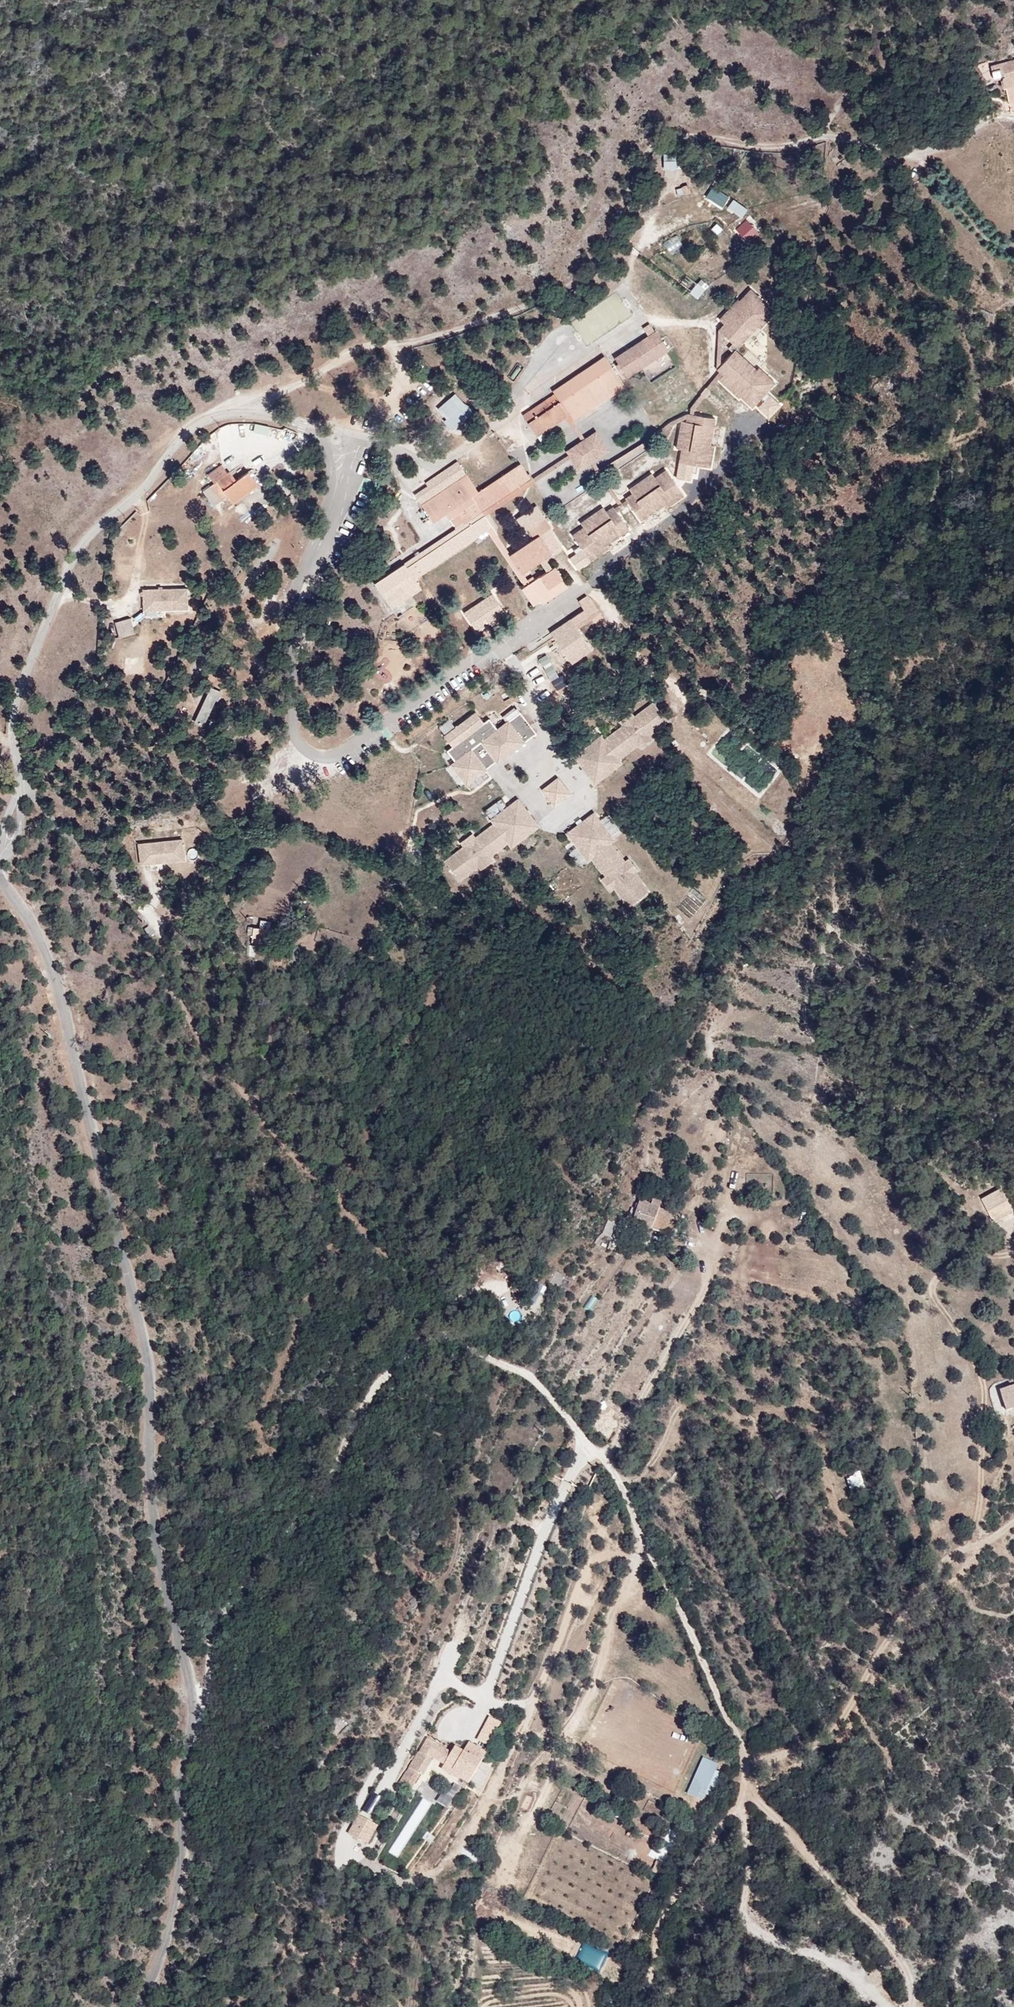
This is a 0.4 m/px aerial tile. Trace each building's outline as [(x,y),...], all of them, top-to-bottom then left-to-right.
[(988,64),(990,70),(1002,68),(1009,105),(1013,104),(1013,57),(988,64)] [(677,155),(674,153),(667,153),(666,167),(671,167),(677,155)] [(707,197),(723,208),(731,197),(714,186),(707,197)] [(744,218),(749,210),(734,200),(729,208),(744,218)] [(747,243),(760,232),(748,218),(735,229),(747,243)] [(671,239),(675,248),(682,245),(679,236),(671,239)] [(703,284),(695,294),(700,298),(708,288),(703,284)] [(776,311),(751,288),(738,304),(734,301),(718,319),(724,324),(718,330),(740,348),(758,327),(759,328),(776,311)] [(658,330),(617,357),(628,376),(671,348),(658,330)] [(735,350),(719,368),(725,375),(720,381),(740,399),(743,397),(754,408),(777,381),(761,366),(759,369),(735,350)] [(616,388),(625,381),(611,361),(558,396),(575,421),(593,409),(591,406),(598,401),(600,404),(619,392),(616,388)] [(628,385),(625,381),(616,388),(619,392),(628,385)] [(553,395),(523,414),(537,436),(567,417),(553,395)] [(469,417),(451,398),(438,408),(447,419),(444,420),(453,431),(469,417)] [(717,417),(696,413),(694,422),(682,420),(677,447),(683,448),(680,461),(712,467),(715,445),(711,444),(717,417)] [(595,434),(565,454),(578,473),(608,454),(595,434)] [(407,566),(405,562),(374,583),(397,618),(409,612),(402,602),(423,588),(416,578),(488,531),(493,527),(483,512),(532,479),(521,461),(472,495),(460,478),(430,498),(426,493),(417,499),(433,522),(447,514),(456,528),(458,532),(407,566)] [(232,504),(259,485),(249,471),(236,479),(230,470),(227,471),(222,464),(207,474),(213,483),(209,486),(220,502),(227,497),(232,504)] [(653,472),(630,487),(637,498),(629,502),(642,519),(664,504),(667,507),(686,494),(667,468),(656,475),(653,472)] [(605,506),(581,521),(584,527),(573,535),(591,561),(610,548),(608,544),(629,528),(619,511),(611,516),(605,506)] [(534,538),(510,554),(523,573),(541,561),(546,558),(563,546),(551,529),(553,528),(546,516),(528,527),(534,538)] [(493,527),(488,531),(525,585),(530,582),(523,573),(510,554),(493,527)] [(456,528),(405,562),(407,566),(458,532),(456,528)] [(548,570),(552,567),(546,558),(541,561),(548,570)] [(530,582),(525,585),(521,588),(532,605),(540,599),(566,582),(555,566),(552,567),(548,570),(530,582)] [(566,582),(540,599),(543,603),(568,586),(566,582)] [(143,610),(146,610),(187,610),(187,588),(143,588),(143,610)] [(477,633),(506,614),(493,594),(464,613),(477,633)] [(588,595),(583,598),(586,603),(581,606),(579,611),(574,613),(575,614),(570,617),(577,628),(600,613),(588,595)] [(586,603),(583,598),(578,601),(581,606),(586,603)] [(118,639),(134,634),(129,618),(113,622),(118,639)] [(219,693),(210,689),(194,723),(200,726),(213,700),(216,701),(219,693)] [(569,754),(593,784),(594,784),(621,763),(617,758),(634,745),(637,749),(650,738),(647,735),(664,722),(648,701),(630,715),(627,711),(615,721),(618,725),(601,737),(597,732),(569,754)] [(462,785),(464,783),(535,732),(517,706),(492,725),(487,719),(483,722),(474,710),(440,735),(449,749),(447,751),(453,759),(447,764),(462,785)] [(556,778),(540,789),(539,790),(550,804),(551,804),(566,793),(556,778)] [(437,855),(457,880),(476,865),(479,869),(492,860),(489,856),(506,843),(510,849),(539,827),(517,797),(488,818),(491,821),(492,823),(473,837),(469,832),(437,855)] [(611,839),(591,814),(590,813),(566,832),(624,905),(644,889),(631,873),(635,870),(626,858),(622,861),(607,842),(611,839)] [(142,867),(188,862),(185,839),(140,844),(142,867)] [(264,946),(267,932),(256,929),(253,944),(264,946)] [(664,1205),(655,1201),(654,1201),(652,1206),(662,1210),(664,1205)] [(652,1206),(642,1202),(633,1225),(677,1240),(685,1220),(662,1210),(652,1206)] [(597,1243),(610,1250),(625,1230),(611,1222),(597,1243)] [(1011,1385),(997,1390),(1003,1412),(1013,1408),(1013,1394),(1011,1385)] [(864,1489),(861,1476),(848,1478),(851,1492),(864,1489)] [(491,1718),(480,1734),(492,1741),(502,1726),(491,1718)] [(455,1746),(455,1747),(442,1768),(468,1783),(486,1752),(469,1742),(464,1751),(455,1746)] [(415,1750),(398,1782),(397,1783),(409,1789),(418,1773),(422,1776),(432,1759),(415,1750)] [(703,1756),(688,1795),(711,1803),(722,1773),(716,1771),(719,1762),(703,1756)] [(579,1797),(580,1797),(596,1806),(600,1799),(583,1790),(579,1797)] [(368,1812),(375,1818),(386,1803),(379,1797),(368,1812)] [(376,1825),(357,1815),(348,1833),(367,1843),(376,1825)] [(381,1828),(376,1825),(370,1838),(375,1840),(381,1828)] [(657,1834),(641,1825),(638,1831),(654,1840),(657,1834)]
